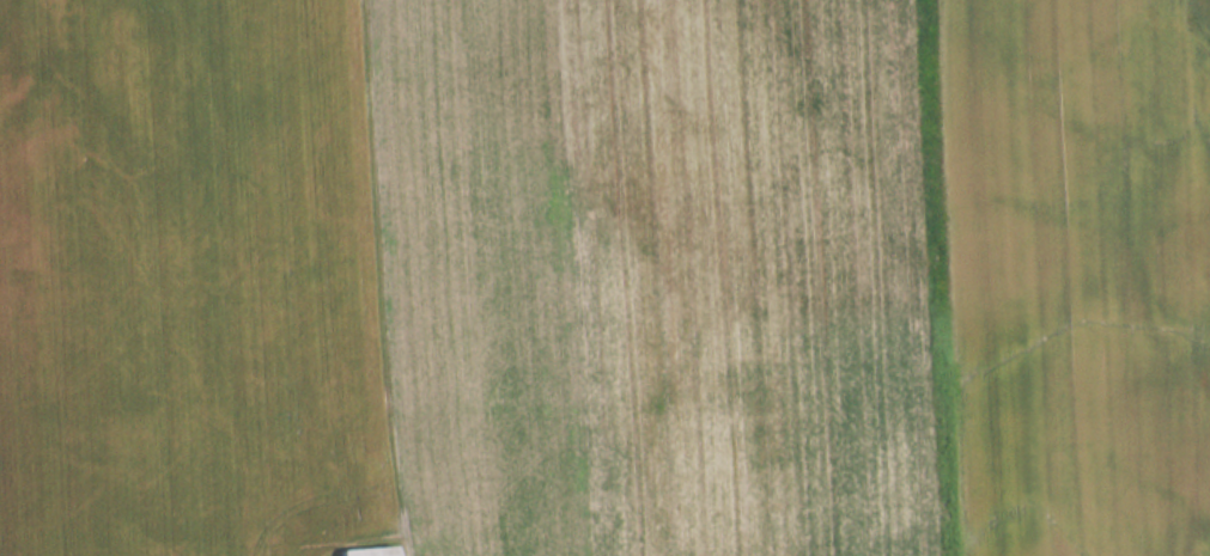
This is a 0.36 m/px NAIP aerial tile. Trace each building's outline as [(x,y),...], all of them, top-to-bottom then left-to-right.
[(397,547),(342,551),(342,555),(397,555),(397,547)]
